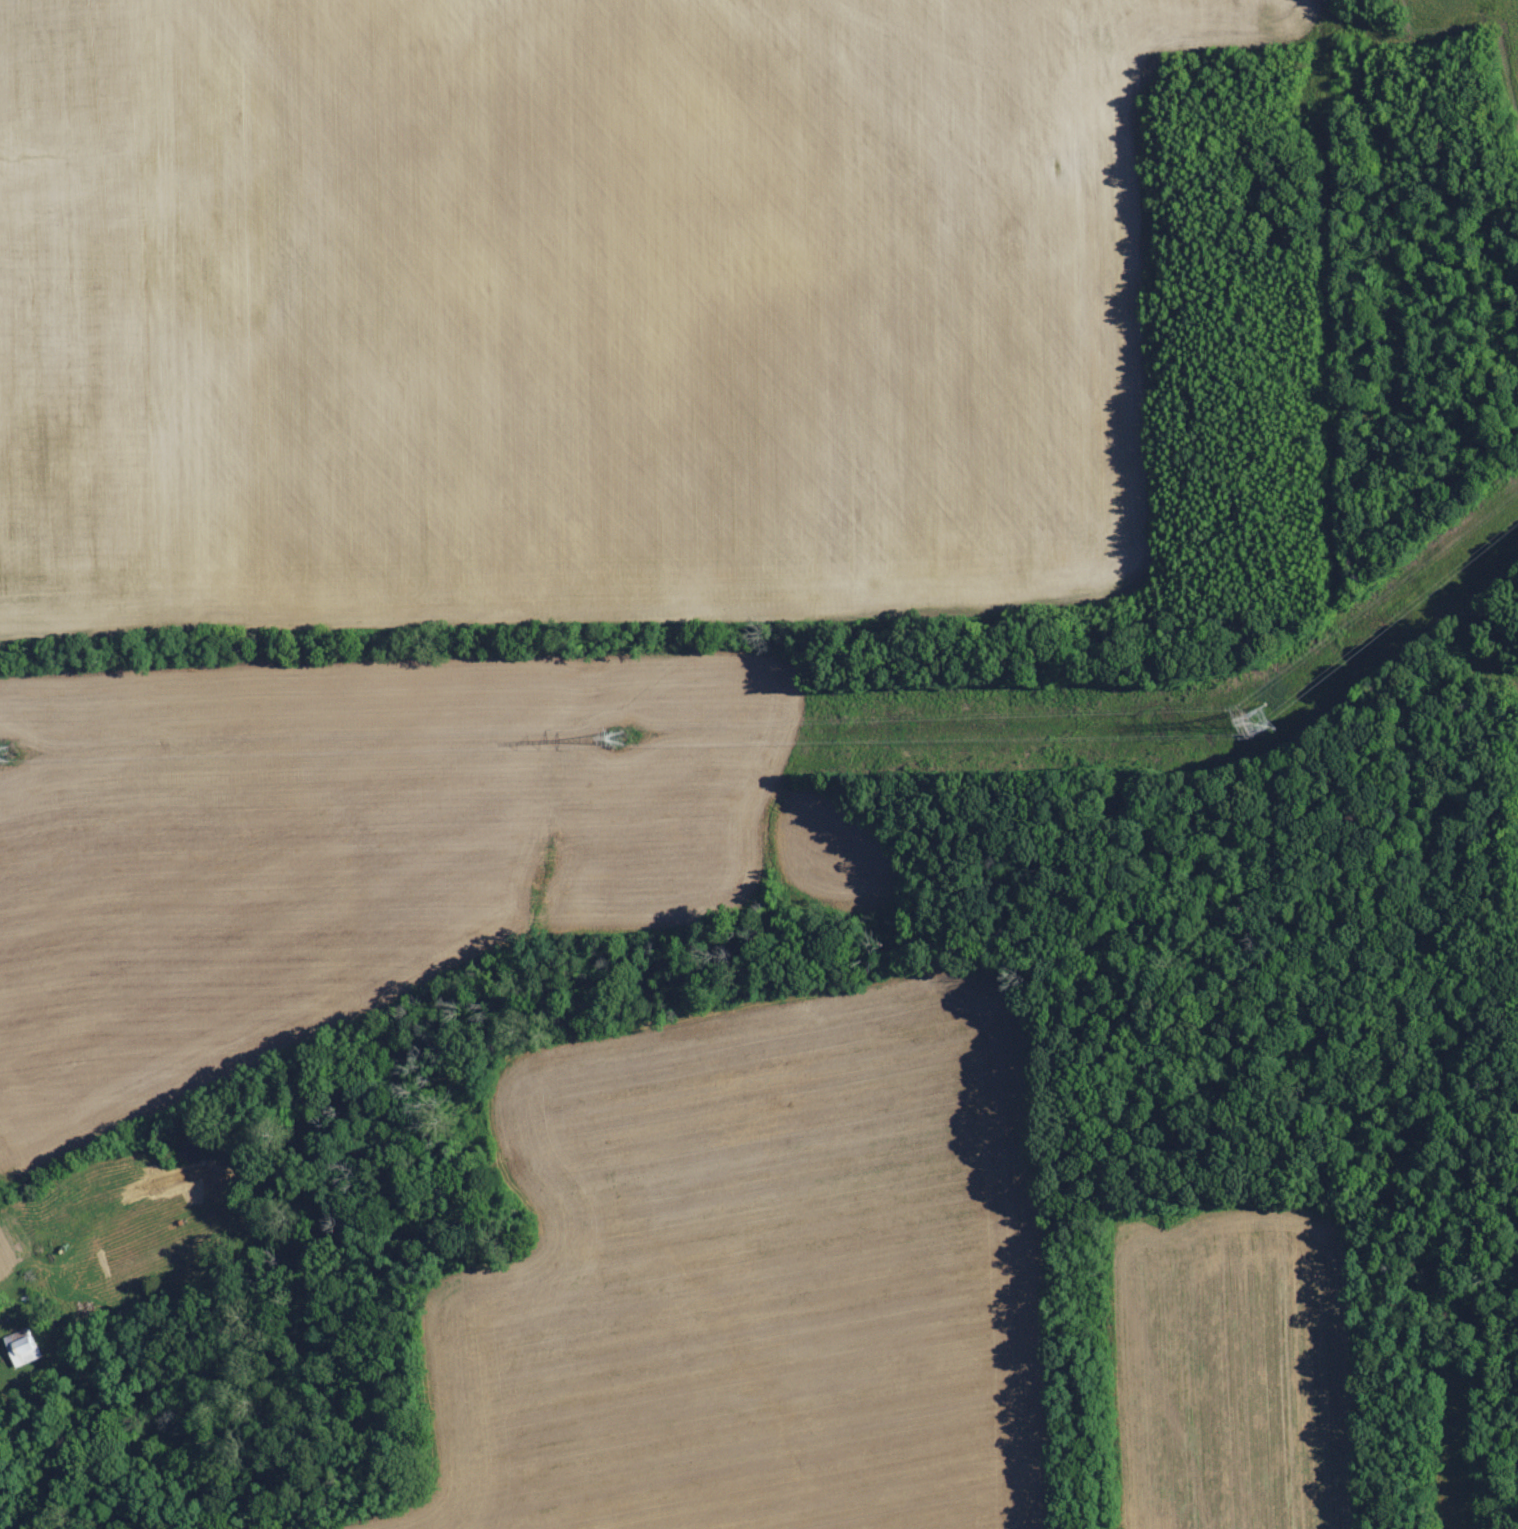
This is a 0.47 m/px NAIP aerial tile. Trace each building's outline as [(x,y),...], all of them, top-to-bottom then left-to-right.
[(40,1356),(27,1326),(1,1337),(14,1367),(40,1356)]
